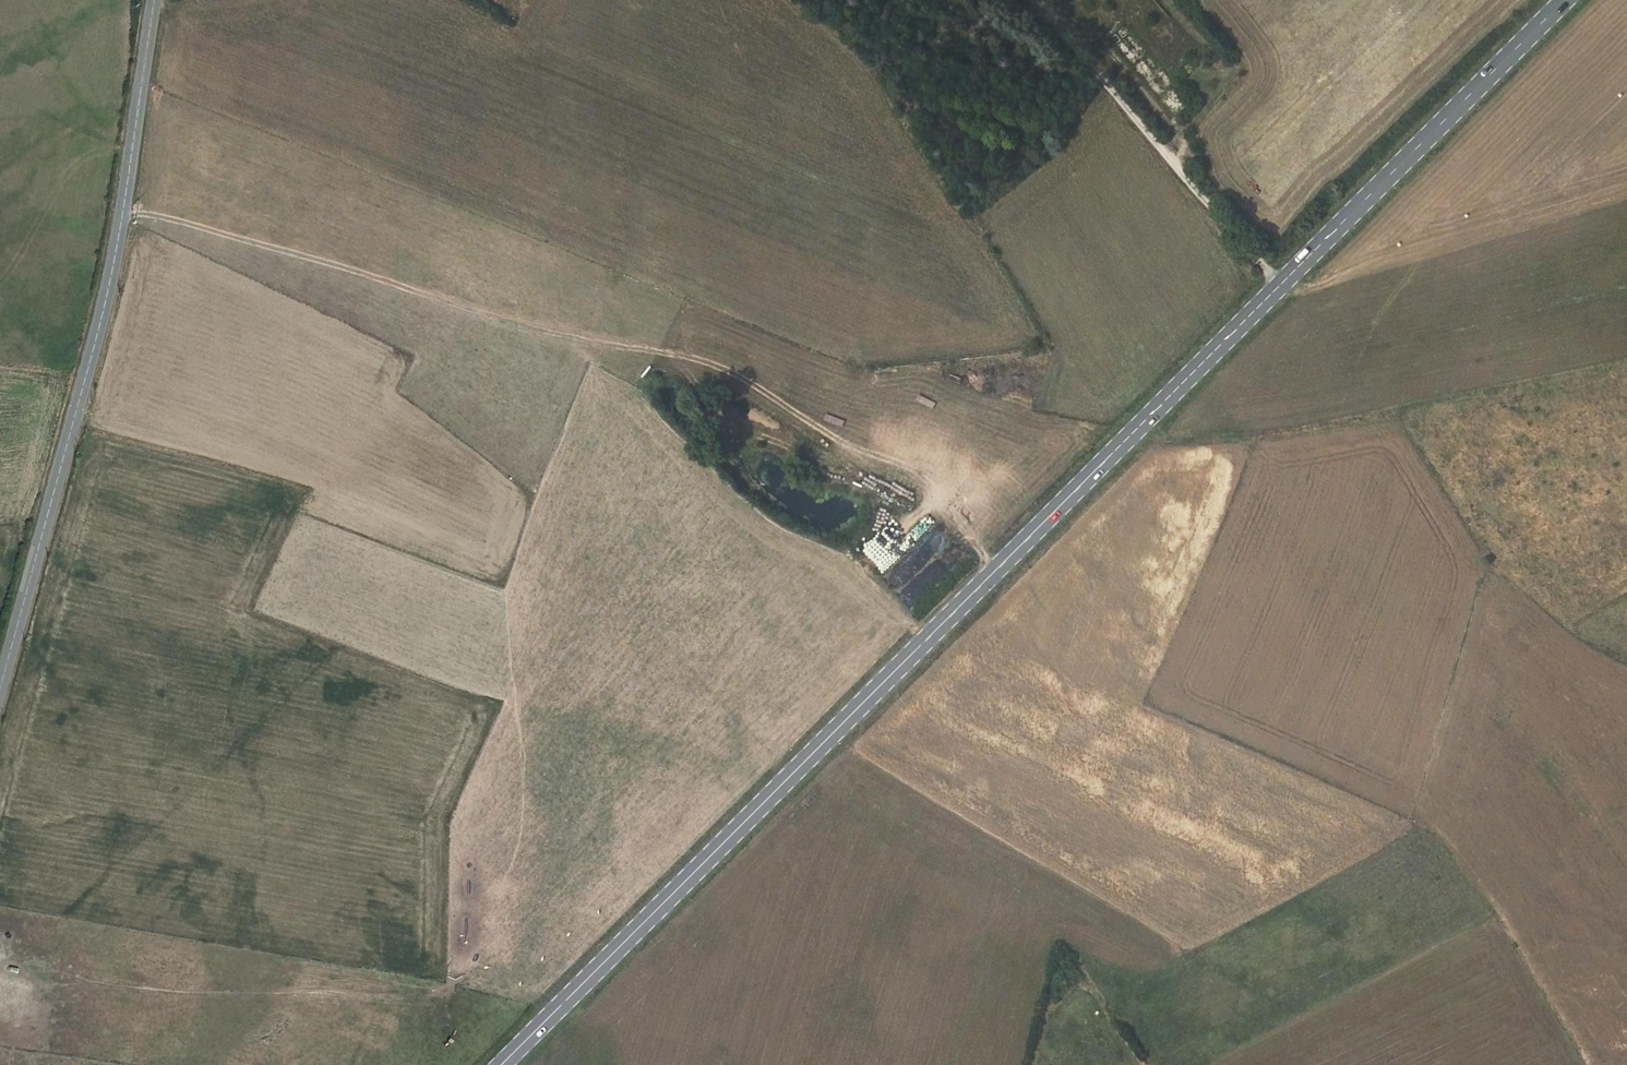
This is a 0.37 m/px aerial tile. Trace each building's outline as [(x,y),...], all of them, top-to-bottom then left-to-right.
[(1117,17),(1102,33),(1109,40),(1124,25),(1117,17)]
